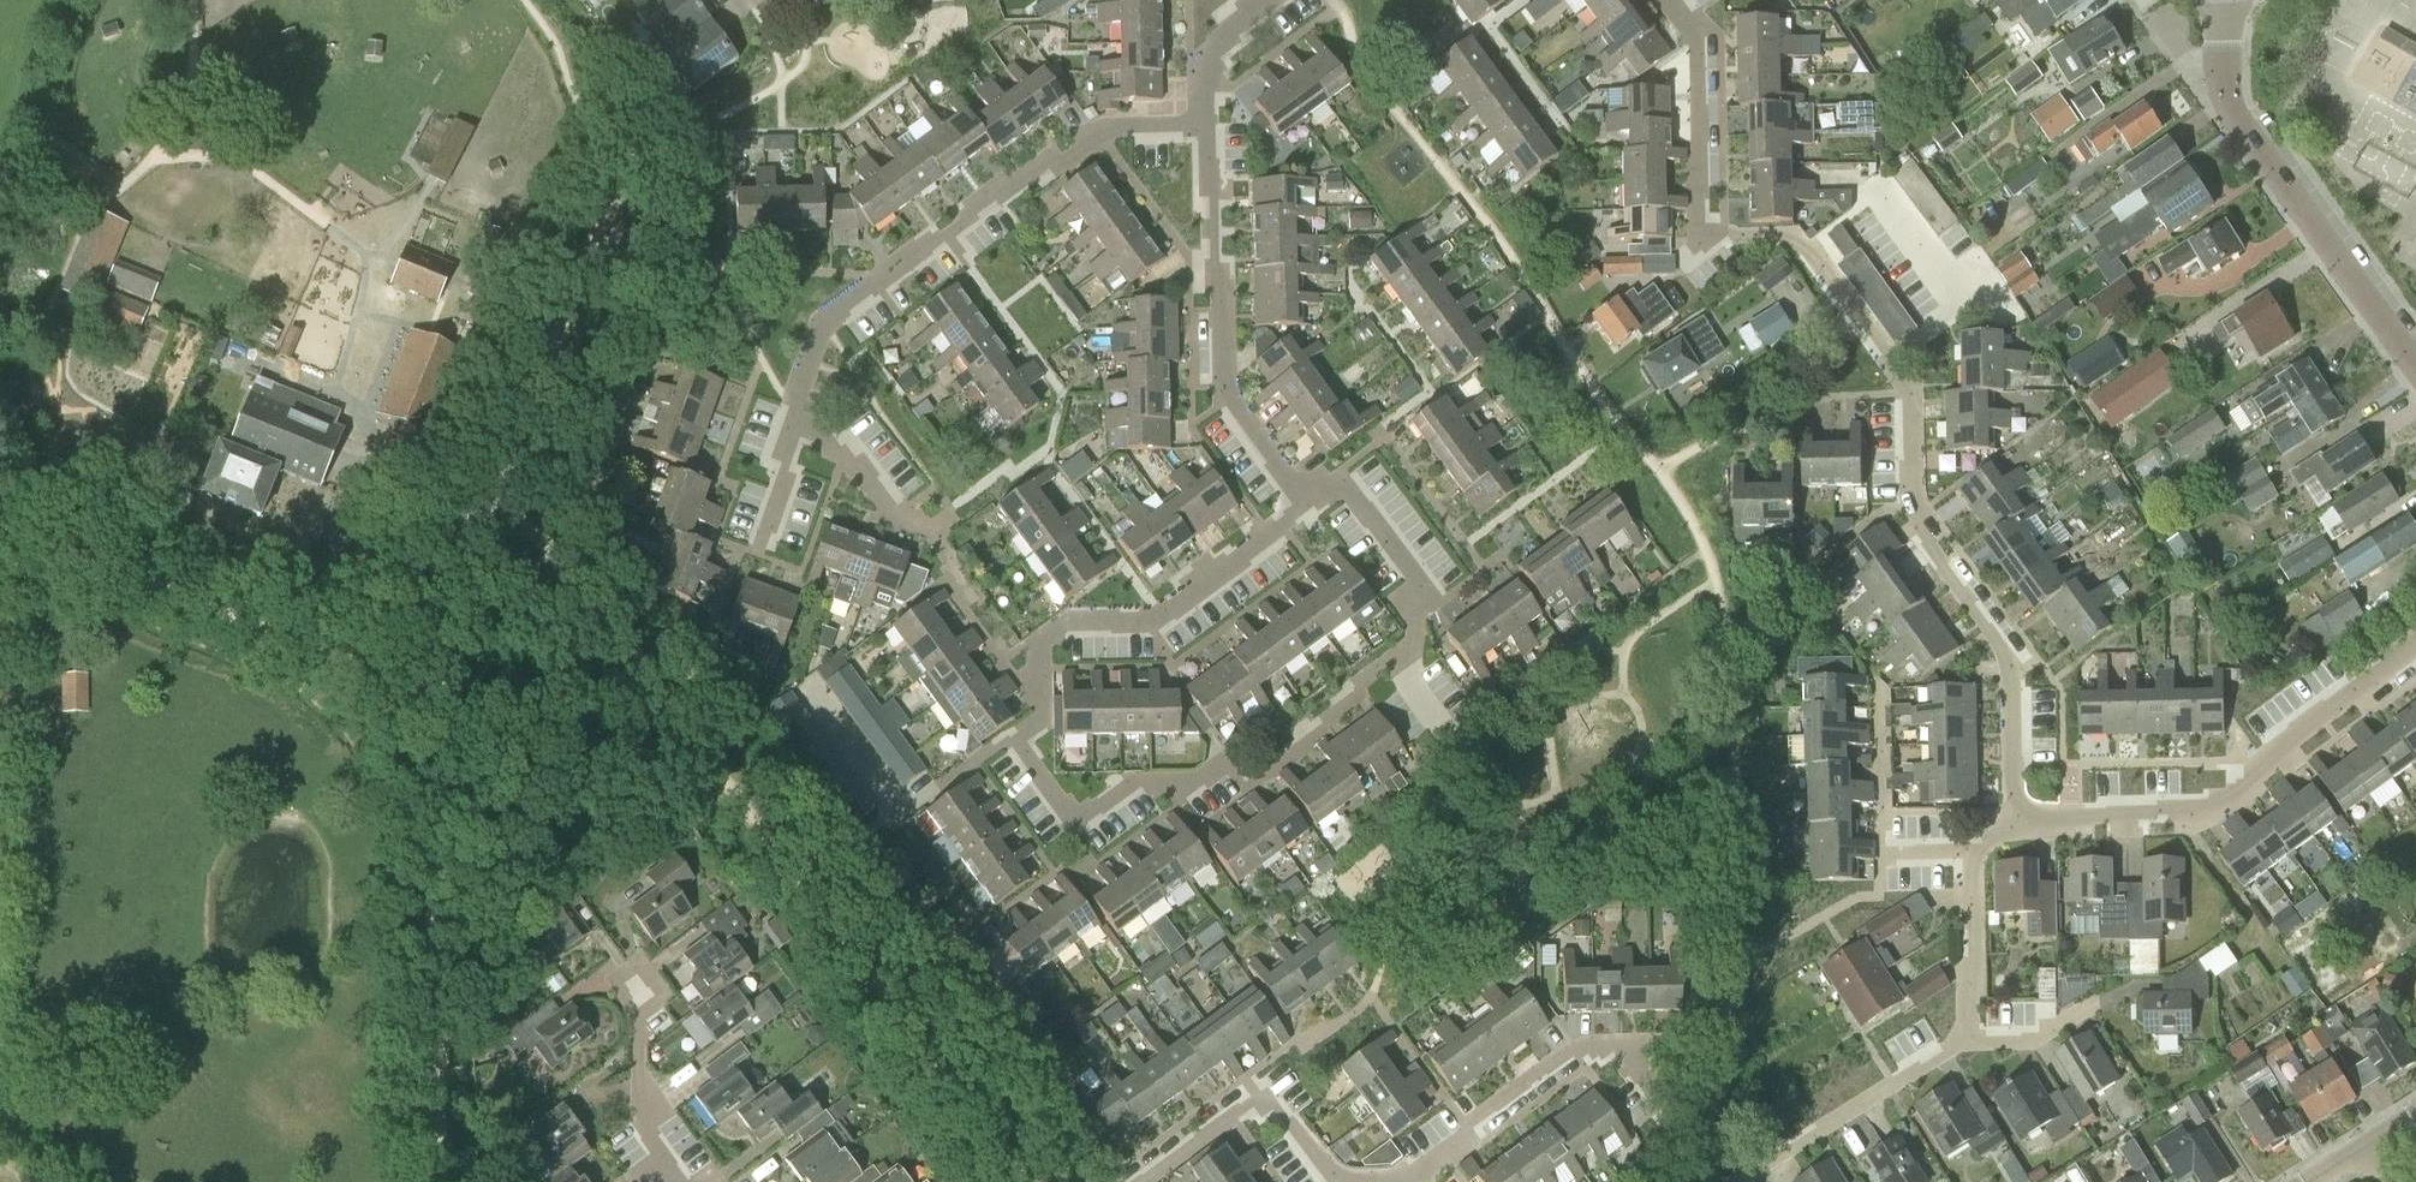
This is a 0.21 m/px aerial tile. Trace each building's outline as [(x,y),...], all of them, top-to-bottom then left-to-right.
[(665,54),(709,22),(693,0),(656,0),(647,7),(636,15),(665,54)] [(1098,15),(1161,13),(1160,0),(1121,0),(1121,4),(1097,4),(1098,15)] [(1454,3),(1468,23),(1465,25),(1468,30),(1504,3),(1501,0),(1458,0),(1454,3)] [(1538,6),(1545,14),(1565,0),(1546,0),(1538,6)] [(1598,36),(1603,32),(1602,31),(1635,8),(1629,0),(1596,0),(1585,8),(1596,23),(1579,36),(1585,45),(1598,36)] [(1585,8),(1596,0),(1579,0),(1585,8)] [(2037,39),(2062,22),(2059,18),(2084,0),(2000,0),(1996,3),(2010,25),(2022,17),(2037,39)] [(1596,60),(1602,68),(1652,31),(1635,8),(1602,31),(1603,32),(1598,36),(1609,50),(1596,60)] [(1121,24),(1121,43),(1161,43),(1161,13),(1098,15),(1098,25),(1121,24)] [(1985,15),(1944,44),(1958,63),(1986,43),(1981,36),(1994,27),(1985,15)] [(1739,20),(1740,49),(1821,47),(1820,38),(1781,39),(1780,19),(1739,20)] [(2104,19),(2070,40),(2090,73),(2124,52),(2104,19)] [(709,22),(665,54),(693,93),(738,61),(709,22)] [(1045,27),(1028,28),(1028,40),(1046,39),(1045,27)] [(2383,41),(2415,54),(2415,40),(2388,29),(2383,41)] [(1652,31),(1602,68),(1607,75),(1619,66),(1631,83),(1669,55),(1652,31)] [(1317,59),(1302,71),(1301,71),(1329,108),(1333,104),(1330,100),(1350,86),(1312,35),(1304,42),(1317,59)] [(1441,73),(1452,88),(1485,64),(1468,40),(1417,78),(1423,86),(1441,73)] [(1115,73),(1160,72),(1162,72),(1161,43),(1121,43),(1121,62),(1098,62),(1099,73),(1115,73)] [(1740,49),(1740,78),(1781,77),(1781,59),(1821,58),(1821,47),(1740,49)] [(1293,77),(1279,88),(1278,88),(1305,124),(1309,121),(1307,118),(1326,104),(1328,108),(1329,108),(1301,71),(1302,71),(1289,53),(1280,59),(1293,77)] [(989,112),(974,122),(973,123),(989,145),(996,155),(1020,138),(964,62),(956,68),(989,112)] [(965,62),(964,62),(1020,138),(1044,120),(1020,88),(1020,89),(1005,100),(992,82),(984,88),(965,62)] [(2033,63),(2006,83),(2016,98),(2044,78),(2033,63)] [(1458,96),(1469,111),(1502,87),(1485,64),(1452,88),(1434,101),(1440,109),(1458,96)] [(1007,71),(1020,89),(1020,88),(1044,120),(1067,103),(1044,71),(1028,83),(1014,65),(1007,71)] [(1278,88),(1279,88),(1266,70),(1257,76),(1271,94),(1255,106),(1281,141),(1285,138),(1283,135),(1302,121),(1305,124),(1278,88)] [(1160,72),(1115,73),(1115,92),(1099,92),(1099,111),(1119,110),(1119,102),(1161,101),(1160,72)] [(1895,84),(1906,98),(1920,85),(1909,72),(1895,84)] [(1740,78),(1741,107),(1804,106),(1804,96),(1782,97),(1781,77),(1740,78)] [(1564,113),(1590,95),(1582,82),(1556,100),(1564,113)] [(1475,119),(1486,134),(1487,134),(1519,111),(1502,87),(1469,111),(1451,124),(1458,132),(1475,119)] [(2097,88),(2078,104),(2091,121),(2110,105),(2097,88)] [(1607,116),(1607,125),(1669,124),(1668,90),(1623,91),(1624,116),(1607,116)] [(958,118),(943,129),(942,129),(966,162),(989,145),(973,123),(974,122),(953,94),(944,100),(958,118)] [(2060,98),(2033,117),(2050,141),(2077,122),(2060,98)] [(1881,105),(1858,105),(1858,134),(1882,133),(1881,105)] [(1751,108),(1752,136),(1813,134),(1813,135),(1834,134),(1834,122),(1813,123),(1813,124),(1791,125),(1791,107),(1804,106),(1741,107),(1741,108),(1751,108)] [(2110,122),(2075,146),(2086,163),(2122,139),(2130,152),(2161,131),(2159,129),(2161,124),(2156,117),(2151,116),(2144,106),(2113,126),(2110,122)] [(934,135),(919,146),(943,179),(966,162),(942,129),(943,129),(930,111),(921,117),(934,135)] [(1492,143),(1503,157),(1504,158),(1536,134),(1519,111),(1487,134),(1486,134),(1468,147),(1474,156),(1492,143)] [(472,131),(453,121),(424,177),(443,187),(472,131)] [(1629,134),(1629,152),(1670,152),(1669,124),(1607,125),(1607,135),(1629,134)] [(1912,154),(1919,165),(1941,150),(1943,153),(1963,139),(1953,125),(1912,154)] [(1503,157),(1485,170),(1492,179),(1510,166),(1521,182),(1554,158),(1536,134),(1504,158),(1503,157)] [(1752,136),(1752,164),(1792,164),(1792,145),(1813,144),(1813,135),(1813,134),(1752,136)] [(882,146),(895,164),(896,164),(920,196),(943,179),(919,146),(904,157),(891,140),(882,146)] [(2080,217),(2088,228),(2183,162),(2169,142),(2127,171),(2118,178),(2124,187),(2080,217)] [(860,162),(859,163),(896,213),(920,196),(896,164),(895,164),(880,175),(860,147),(859,148),(856,145),(850,149),(860,162)] [(1620,176),(1620,181),(1664,179),(1664,163),(1686,162),(1686,151),(1670,152),(1629,152),(1624,152),(1624,176),(1620,176)] [(2005,185),(2015,199),(2052,173),(2042,159),(2005,185)] [(1892,176),(1899,185),(1920,170),(1913,160),(1892,176)] [(833,199),(834,223),(834,230),(861,230),(868,224),(873,230),(896,213),(859,163),(851,169),(864,187),(850,197),(833,197),(833,199)] [(1752,164),(1753,193),(1815,192),(1814,182),(1793,183),(1792,164),(1752,164)] [(2094,239),(2104,252),(2199,186),(2186,167),(2143,195),(2150,205),(2122,224),(2120,221),(2094,239)] [(813,190),(795,190),(796,231),(825,230),(825,223),(834,223),(833,199),(824,199),(824,168),(813,168),(813,190)] [(1061,229),(1079,215),(1111,191),(1094,168),(1062,191),(1073,206),(1043,227),(1049,236),(1060,228),(1061,229)] [(766,232),(765,169),(755,169),(755,191),(736,192),(737,233),(766,232)] [(774,169),(765,169),(766,232),(796,231),(795,190),(775,191),(774,169)] [(1899,185),(1907,196),(1928,180),(1920,170),(1899,185)] [(2093,177),(2077,188),(2082,196),(2099,185),(2093,177)] [(1625,211),(1670,210),(1687,210),(1687,199),(1665,200),(1664,179),(1620,181),(1620,188),(1624,188),(1625,211)] [(1253,181),(1254,210),(1300,209),(1299,190),(1316,190),(1316,180),(1253,181)] [(1907,196),(1915,206),(1935,191),(1928,180),(1907,196)] [(2199,186),(2104,252),(2112,264),(2152,238),(2151,236),(2164,226),(2170,235),(2213,206),(2199,186)] [(1069,259),(1096,239),(1128,215),(1111,191),(1079,215),(1090,230),(1063,250),(1069,259)] [(1915,206),(1923,216),(1943,201),(1935,191),(1915,206)] [(1815,192),(1753,193),(1754,222),(1793,222),(1792,203),(1815,202),(1815,192)] [(1923,216),(1930,227),(1951,212),(1943,201),(1923,216)] [(1254,210),(1254,240),(1294,239),(1294,238),(1294,220),(1317,220),(1316,208),(1300,209),(1254,210)] [(1670,210),(1625,211),(1625,230),(1608,230),(1609,240),(1670,239),(1670,210)] [(129,225),(93,211),(60,292),(63,293),(95,306),(129,225)] [(1951,212),(1930,227),(1939,238),(1960,223),(1951,212)] [(1348,215),(1349,230),(1385,227),(1377,213),(1348,215)] [(1089,267),(1095,275),(1145,238),(1128,215),(1096,239),(1107,254),(1089,267)] [(1369,262),(1386,285),(1419,261),(1418,261),(1407,246),(1425,233),(1419,225),(1369,262)] [(2242,254),(2226,226),(2208,237),(2204,232),(2158,259),(2169,278),(2200,259),(2209,274),(2242,254)] [(1827,237),(1845,261),(1859,250),(1841,227),(1827,237)] [(1145,238),(1095,275),(1101,283),(1119,270),(1130,286),(1162,262),(1145,238)] [(1254,240),(1255,268),(1295,268),(1295,267),(1318,267),(1318,248),(1326,248),(1326,238),(1294,238),(1294,239),(1254,240)] [(1436,248),(1442,257),(1452,249),(1446,241),(1436,248)] [(1591,242),(1577,251),(1585,265),(1600,256),(1591,242)] [(390,285),(438,304),(454,265),(406,246),(390,285)] [(1419,261),(1386,285),(1403,309),(1436,284),(1425,269),(1442,257),(1436,248),(1418,261),(1419,261)] [(1837,268),(1846,280),(1869,263),(1860,251),(1837,268)] [(1996,271),(2007,287),(2033,269),(2021,254),(1996,271)] [(1603,259),(1603,275),(1640,275),(1640,259),(1603,259)] [(1794,275),(1782,259),(1757,279),(1768,294),(1794,275)] [(160,279),(115,262),(106,285),(152,303),(160,279)] [(1846,280),(1855,291),(1878,274),(1869,263),(1846,280)] [(1255,268),(1255,296),(1302,296),(1302,277),(1333,276),(1333,266),(1318,267),(1295,267),(1295,268),(1255,268)] [(2033,269),(2007,287),(2016,300),(2040,283),(2031,270),(2033,269)] [(1491,284),(1500,296),(1519,282),(1509,270),(1491,284)] [(1403,309),(1420,332),(1453,308),(1452,307),(1442,293),(1459,280),(1453,271),(1436,284),(1403,309)] [(1855,291),(1863,302),(1886,285),(1878,274),(1855,291)] [(2091,301),(2106,322),(2141,298),(2127,277),(2091,301)] [(1863,302),(1871,313),(1894,296),(1886,285),(1863,302)] [(1632,292),(1617,303),(1615,301),(1591,319),(1613,349),(1636,331),(1641,338),(1673,315),(1651,286),(1636,297),(1632,292)] [(913,356),(941,335),(940,335),(973,311),(955,287),(923,311),(934,327),(906,347),(913,356)] [(2061,288),(2025,312),(2040,334),(2076,310),(2061,288)] [(149,307),(103,289),(95,309),(141,327),(149,307)] [(1420,332),(1438,355),(1469,330),(1459,316),(1476,303),(1470,294),(1452,307),(1453,308),(1420,332)] [(1302,296),(1255,296),(1256,327),(1303,326),(1302,306),(1318,305),(1317,295),(1302,296)] [(1871,313),(1879,324),(1902,307),(1894,296),(1871,313)] [(2213,330),(2222,345),(2245,331),(2262,359),(2295,338),(2268,296),(2213,330)] [(1114,336),(1130,335),(1177,335),(1176,300),(1130,301),(1130,325),(1114,325),(1114,336)] [(1796,332),(1780,307),(1748,326),(1764,351),(1796,332)] [(1879,324),(1888,335),(1911,318),(1902,307),(1879,324)] [(940,372),(958,358),(957,358),(990,334),(973,311),(940,335),(941,335),(951,350),(933,363),(940,372)] [(1469,330),(1438,355),(1455,379),(1488,354),(1476,339),(1493,326),(1487,317),(1469,330)] [(1643,366),(1660,394),(1725,354),(1702,317),(1673,335),(1678,344),(1643,366)] [(1911,318),(1888,335),(1896,346),(1919,329),(1911,318)] [(290,328),(278,357),(289,362),(302,333),(290,328)] [(379,414),(430,435),(462,352),(411,332),(379,414)] [(957,395),(967,388),(1003,361),(1007,358),(990,334),(957,358),(958,358),(968,372),(950,386),(957,395)] [(1962,335),(1963,364),(2040,364),(2040,363),(2032,363),(2032,353),(2003,353),(2002,334),(1962,335)] [(1127,364),(1168,364),(1177,364),(1177,335),(1130,335),(1131,354),(1115,354),(1115,364),(1127,364)] [(1254,364),(1271,387),(1305,364),(1331,345),(1325,337),(1303,353),(1291,337),(1254,364)] [(2068,365),(2085,391),(2109,375),(2093,349),(2068,365)] [(973,390),(987,408),(1037,371),(1031,362),(1013,376),(1003,361),(967,388),(970,392),(973,390)] [(2292,404),(2295,409),(2327,389),(2309,361),(2254,397),(2269,419),(2292,404)] [(1105,393),(1127,392),(1168,391),(1168,364),(1127,364),(1127,383),(1105,383),(1105,393)] [(1278,396),(1289,411),(1325,383),(1323,380),(1318,383),(1305,364),(1271,387),(1254,400),(1260,409),(1278,396)] [(1963,364),(1963,393),(1993,393),(2003,393),(2003,374),(2040,373),(2040,364),(1963,364)] [(655,384),(653,389),(711,411),(722,382),(679,366),(670,389),(655,384)] [(1037,371),(987,408),(1001,427),(998,430),(1001,434),(1037,407),(1025,391),(1043,378),(1037,371)] [(897,381),(906,393),(918,384),(909,372),(897,381)] [(2112,428),(2149,402),(2131,375),(2093,401),(2112,428)] [(250,394),(236,428),(263,438),(270,420),(284,426),(297,394),(257,378),(250,394)] [(1306,435),(1313,430),(1342,406),(1339,402),(1335,405),(1322,387),(1326,384),(1325,383),(1289,411),(1271,423),(1277,432),(1295,419),(1306,435)] [(664,407),(658,424),(700,439),(711,411),(653,389),(649,401),(664,407)] [(2327,389),(2295,409),(2299,415),(2268,435),(2282,457),(2345,417),(2327,389)] [(1106,412),(1106,422),(1168,421),(1168,391),(1127,392),(1127,411),(1106,412)] [(1410,423),(1427,448),(1459,424),(1460,425),(1491,402),(1484,393),(1453,416),(1441,400),(1410,423)] [(1948,393),(1948,422),(2022,421),(2021,411),(1993,412),(1993,393),(1963,393),(1948,393)] [(263,438),(236,428),(227,450),(219,446),(210,467),(193,460),(182,488),(199,495),(200,494),(259,517),(278,470),(319,487),(341,431),(335,428),(341,412),(297,394),(284,426),(270,420),(263,438)] [(1342,406),(1313,430),(1329,453),(1380,416),(1373,407),(1356,420),(1344,404),(1342,406)] [(2213,411),(2183,431),(2195,449),(2225,430),(2213,411)] [(1168,421),(1106,422),(1106,431),(1120,431),(1121,451),(1169,450),(1168,421)] [(2022,421),(1948,422),(1948,451),(1994,451),(1993,430),(2010,430),(2010,429),(2022,429),(2022,421)] [(700,439),(658,424),(651,444),(636,438),(632,447),(690,468),(700,439)] [(1427,448),(1444,470),(1494,434),(1488,426),(1470,440),(1460,425),(1459,424),(1427,448)] [(1851,447),(1832,447),(1833,492),(1838,492),(1838,487),(1862,486),(1861,424),(1850,424),(1851,447)] [(1833,492),(1832,447),(1813,447),(1813,425),(1802,425),(1804,487),(1828,487),(1829,492),(1833,492)] [(1444,470),(1461,494),(1498,467),(1487,452),(1500,443),(1494,434),(1444,470)] [(2357,437),(2324,457),(2321,453),(2289,474),(2300,490),(2316,479),(2325,493),(2373,462),(2357,437)] [(1498,467),(1461,494),(1478,518),(1516,490),(1504,474),(1527,458),(1521,450),(1498,467)] [(1958,489),(1975,512),(2039,465),(2034,458),(2007,478),(1995,462),(1958,489)] [(1176,459),(1169,464),(1212,523),(1236,506),(1209,470),(1192,482),(1176,459)] [(2228,477),(2240,496),(2268,479),(2257,459),(2228,477)] [(1080,474),(1070,460),(1059,468),(1069,482),(1080,474)] [(1177,492),(1162,504),(1189,540),(1212,523),(1169,464),(1170,466),(1162,471),(1177,492)] [(1975,512),(1992,536),(2029,509),(2017,493),(2039,478),(2033,470),(2040,466),(2039,465),(1975,512)] [(1765,528),(1764,488),(1746,488),(1745,466),(1735,466),(1736,529),(1765,528)] [(1783,488),(1764,488),(1765,528),(1794,528),(1793,466),(1783,466),(1783,488)] [(667,476),(659,498),(719,520),(722,511),(701,503),(708,485),(666,470),(664,475),(667,476)] [(1007,529),(1011,534),(1049,506),(1038,491),(1053,479),(1047,471),(997,507),(1011,527),(1007,529)] [(2383,477),(2334,508),(2349,532),(2398,501),(2395,497),(2399,495),(2401,489),(2393,477),(2386,475),(2383,477)] [(2268,479),(2240,496),(2251,516),(2280,499),(2268,479)] [(2106,490),(2120,508),(2132,499),(2119,481),(2106,490)] [(1606,493),(1582,511),(1606,543),(1621,532),(1634,549),(1642,543),(1606,493)] [(1983,542),(2001,566),(2033,542),(2022,527),(2053,505),(2046,497),(2029,509),(1992,536),(1983,542)] [(646,525),(666,532),(688,539),(695,522),(716,530),(719,520),(659,498),(651,520),(648,519),(646,525)] [(1137,503),(1129,509),(1165,558),(1189,540),(1162,504),(1161,505),(1165,509),(1150,520),(1137,503)] [(1018,535),(1031,554),(1081,517),(1076,510),(1060,521),(1049,506),(1011,534),(1013,538),(1018,535)] [(1165,558),(1129,509),(1121,515),(1133,532),(1118,542),(1142,575),(1165,558)] [(1558,528),(1564,536),(1565,535),(1588,567),(1587,568),(1595,578),(1603,571),(1591,554),(1606,543),(1582,511),(1558,528)] [(2374,546),(2351,561),(2363,580),(2377,571),(2374,567),(2384,561),(2386,564),(2415,545),(2415,527),(2414,526),(2407,516),(2371,540),(2374,546)] [(1035,580),(1039,585),(1083,552),(1072,537),(1088,526),(1081,517),(1031,554),(1045,573),(1035,580)] [(1853,559),(1864,574),(1891,555),(1901,548),(1884,525),(1834,561),(1839,569),(1853,559)] [(824,569),(841,576),(854,539),(827,529),(806,587),(816,590),(824,569)] [(668,538),(660,560),(720,582),(724,573),(703,565),(709,547),(688,539),(666,532),(664,537),(668,538)] [(2195,549),(2186,533),(2168,543),(2178,559),(2195,549)] [(1564,536),(1542,552),(1579,602),(1587,596),(1573,578),(1587,568),(1588,567),(1565,535),(1564,536)] [(2001,566),(2018,589),(2050,565),(2051,566),(2079,545),(2074,538),(2063,546),(2062,545),(2045,558),(2033,542),(2001,566)] [(2324,538),(2279,565),(2291,585),(2336,558),(2324,538)] [(854,539),(841,576),(832,601),(850,607),(851,603),(861,606),(882,548),(854,539)] [(882,548),(861,606),(870,610),(877,589),(896,595),(893,601),(905,606),(921,594),(928,573),(907,565),(909,558),(882,548)] [(1083,552),(1039,585),(1042,589),(1052,582),(1066,602),(1117,565),(1110,556),(1094,567),(1083,552)] [(1579,602),(1542,552),(1515,572),(1538,604),(1558,590),(1571,608),(1579,602)] [(1339,577),(1324,588),(1348,621),(1372,604),(1336,553),(1327,560),(1339,577)] [(1851,608),(1857,616),(1908,579),(1891,555),(1864,574),(1857,579),(1869,595),(1851,608)] [(720,582),(660,560),(652,582),(649,581),(646,587),(689,602),(696,583),(717,591),(720,582)] [(2035,613),(2044,607),(2080,579),(2095,568),(2091,562),(2086,563),(2080,568),(2079,568),(2061,580),(2051,566),(2050,565),(2018,589),(2035,613)] [(1316,594),(1301,605),(1325,638),(1348,621),(1324,588),(1312,571),(1303,577),(1316,594)] [(2044,607),(2061,630),(2124,584),(2118,576),(2092,595),(2080,579),(2044,607)] [(1881,611),(1891,626),(1925,602),(1908,579),(1857,616),(1863,624),(1881,611)] [(737,627),(756,634),(772,591),(743,581),(719,646),(729,649),(737,627)] [(1516,583),(1492,601),(1529,652),(1537,646),(1524,628),(1540,616),(1516,583)] [(2124,584),(2061,630),(2078,653),(2114,626),(2102,610),(2129,591),(2124,584)] [(1293,611),(1278,622),(1302,655),(1325,638),(1301,605),(1289,588),(1280,594),(1293,611)] [(772,591),(756,634),(774,640),(768,656),(778,659),(800,601),(772,591)] [(903,651),(906,655),(943,629),(931,613),(949,601),(942,591),(892,628),(907,648),(903,651)] [(2362,615),(2349,593),(2317,611),(2330,633),(2362,615)] [(1492,601),(1469,618),(1493,651),(1508,640),(1521,658),(1529,652),(1492,601)] [(1880,661),(1884,667),(1942,626),(1925,602),(1891,626),(1887,629),(1899,645),(1885,655),(1886,656),(1880,661)] [(1270,628),(1255,639),(1279,672),(1302,655),(1278,622),(1265,605),(1257,611),(1270,628)] [(1493,651),(1469,618),(1446,635),(1483,685),(1491,679),(1478,662),(1493,651)] [(1247,646),(1232,657),(1255,689),(1256,689),(1279,672),(1255,639),(1242,622),(1234,628),(1247,646)] [(821,626),(814,646),(829,651),(836,631),(821,626)] [(1942,626),(1884,667),(1885,668),(1877,673),(1882,680),(1909,660),(1921,676),(1959,649),(1942,626)] [(918,680),(918,682),(976,639),(971,631),(954,644),(943,629),(906,655),(909,659),(913,657),(926,674),(918,680)] [(918,682),(936,705),(977,676),(965,660),(982,647),(976,639),(918,682)] [(2156,688),(2136,688),(2137,735),(2167,734),(2165,653),(2156,653),(2156,688)] [(2166,653),(2165,653),(2167,734),(2195,734),(2194,688),(2174,688),(2174,662),(2166,662),(2166,653)] [(1232,657),(1208,674),(1235,710),(1251,698),(1261,712),(1269,707),(1256,689),(1255,689),(1232,657)] [(2127,688),(2108,689),(2109,735),(2137,735),(2136,688),(2136,658),(2126,658),(2127,688)] [(1804,682),(1805,709),(1845,708),(1845,689),(1867,688),(1867,678),(1840,678),(1840,659),(1798,660),(1799,682),(1804,682)] [(858,678),(849,666),(846,668),(825,685),(834,697),(858,678)] [(2214,687),(2194,688),(2195,734),(2224,734),(2223,671),(2213,671),(2214,687)] [(1119,673),(1120,695),(1121,735),(1121,736),(1144,735),(1144,739),(1150,739),(1150,735),(1149,735),(1149,695),(1148,695),(1148,694),(1130,695),(1130,672),(1119,673)] [(1148,672),(1148,694),(1148,695),(1149,695),(1149,735),(1150,735),(1173,735),(1173,739),(1179,739),(1179,734),(1198,734),(1185,715),(1179,715),(1178,694),(1159,695),(1159,672),(1148,672)] [(2109,735),(2108,689),(2108,672),(2098,672),(2098,689),(2078,689),(2079,735),(2109,735)] [(1091,736),(1092,736),(1091,736),(1091,695),(1090,695),(1072,696),(1072,673),(1061,674),(1062,736),(1086,736),(1086,739),(1091,739),(1091,736)] [(1092,736),(1115,736),(1115,739),(1121,739),(1120,736),(1121,736),(1121,735),(1120,695),(1100,695),(1100,673),(1090,673),(1090,695),(1091,695),(1091,736),(1092,736)] [(1235,710),(1208,674),(1185,691),(1211,727),(1227,715),(1237,729),(1245,724),(1235,710)] [(88,675),(62,675),(62,714),(89,713),(88,675)] [(961,722),(1011,686),(1005,677),(988,690),(977,676),(936,705),(953,728),(961,722)] [(1011,686),(961,722),(968,731),(960,737),(959,748),(964,755),(963,756),(966,760),(982,748),(979,745),(1011,722),(1000,707),(1018,694),(1011,686)] [(1905,717),(1912,717),(1976,716),(1975,687),(1929,688),(1929,709),(1912,709),(1912,717),(1905,717)] [(766,711),(774,722),(799,704),(790,693),(766,711)] [(880,708),(871,696),(847,714),(855,726),(880,708)] [(774,722),(783,734),(807,716),(799,704),(774,722)] [(1273,712),(1269,707),(1261,712),(1265,718),(1273,712)] [(855,726),(864,738),(889,720),(880,708),(855,726)] [(1805,709),(1805,738),(1868,736),(1868,727),(1846,727),(1845,708),(1805,709)] [(2392,731),(2393,730),(2415,762),(2415,713),(2413,709),(2389,727),(2392,731)] [(1375,712),(1352,729),(1388,779),(1396,774),(1386,760),(1402,749),(1375,712)] [(783,734),(792,746),(816,728),(807,716),(783,734)] [(1976,716),(1912,717),(1912,727),(1929,726),(1930,746),(1976,745),(1976,716)] [(2356,729),(2393,780),(2415,764),(2415,762),(2393,730),(2392,731),(2378,741),(2365,723),(2356,729)] [(792,746),(800,757),(824,739),(816,728),(792,746)] [(1352,729),(1329,746),(1356,783),(1371,772),(1381,785),(1388,779),(1352,729)] [(2360,753),(2346,764),(2370,797),(2393,780),(2356,729),(2348,736),(2360,753)] [(1806,767),(1809,767),(1809,766),(1846,766),(1846,765),(1846,747),(1868,747),(1868,736),(1805,738),(1806,767)] [(911,749),(903,738),(878,757),(886,768),(911,749)] [(800,757),(809,769),(833,751),(824,739),(800,757)] [(1330,766),(1315,777),(1338,809),(1362,792),(1356,783),(1329,746),(1325,742),(1317,748),(1330,766)] [(1904,766),(1904,776),(1977,774),(1976,745),(1930,746),(1930,765),(1904,766)] [(919,761),(911,749),(886,768),(894,779),(919,761)] [(809,769),(817,780),(842,762),(833,751),(809,769)] [(2370,797),(2346,764),(2330,775),(2317,757),(2309,764),(2346,815),(2370,797)] [(817,780),(826,792),(850,774),(842,762),(817,780)] [(1809,766),(1809,767),(1810,796),(1872,794),(1872,784),(1849,785),(1849,765),(1846,765),(1846,766),(1809,766)] [(1338,809),(1315,777),(1300,788),(1287,770),(1278,776),(1315,827),(1338,809)] [(826,792),(835,804),(859,785),(850,774),(826,792)] [(1390,780),(1398,792),(1407,785),(1398,774),(1390,780)] [(1904,776),(1893,776),(1893,793),(1903,792),(1903,785),(1930,784),(1931,805),(1978,804),(1977,774),(1904,776)] [(940,838),(943,836),(975,812),(964,797),(982,784),(976,775),(926,812),(940,831),(937,834),(940,838)] [(2285,781),(2278,786),(2315,837),(2339,820),(2315,787),(2298,799),(2285,781)] [(835,804),(843,815),(867,797),(859,785),(835,804)] [(2281,811),(2267,821),(2291,854),(2315,837),(2278,786),(2268,793),(2281,811)] [(1257,814),(1259,818),(1283,850),(1307,832),(1283,800),(1268,811),(1255,793),(1246,800),(1257,814)] [(1810,796),(1811,824),(1850,823),(1850,805),(1872,804),(1872,794),(1810,796)] [(867,797),(843,815),(852,828),(876,809),(867,797)] [(957,862),(960,860),(960,859),(992,835),(981,820),(999,806),(993,798),(975,812),(943,836),(957,855),(954,857),(957,862)] [(1249,820),(1257,814),(1246,800),(1238,805),(1249,820)] [(1223,816),(1236,835),(1260,867),(1283,850),(1259,818),(1245,828),(1231,810),(1223,816)] [(1178,839),(1163,850),(1186,882),(1189,886),(1194,882),(1191,879),(1210,865),(1173,815),(1165,821),(1178,839)] [(2238,815),(2230,820),(2267,872),(2291,854),(2267,821),(2251,832),(2238,815)] [(2267,872),(2230,820),(2222,826),(2235,844),(2220,855),(2244,889),(2267,872)] [(970,880),(974,885),(1010,858),(999,843),(1017,830),(1011,822),(992,835),(960,859),(960,860),(974,878),(970,880)] [(1811,824),(1811,853),(1873,852),(1873,842),(1857,843),(1857,823),(1850,823),(1811,824)] [(1260,867),(1236,835),(1221,845),(1208,827),(1199,834),(1236,884),(1260,867)] [(1139,867),(1163,899),(1166,903),(1170,899),(1168,896),(1186,882),(1163,850),(1150,832),(1141,838),(1154,856),(1139,867)] [(1010,858),(974,885),(977,883),(991,902),(988,905),(991,909),(1027,883),(1016,867),(1034,854),(1028,845),(1010,858)] [(1131,873),(1116,883),(1140,916),(1142,920),(1147,916),(1144,913),(1163,899),(1139,867),(1126,849),(1118,855),(1131,873)] [(1873,852),(1811,853),(1812,882),(1858,881),(1857,861),(1874,861),(1873,852)] [(646,877),(657,892),(647,900),(646,898),(629,911),(650,940),(666,928),(667,929),(689,913),(674,893),(691,881),(673,856),(646,877)] [(1313,866),(1321,878),(1335,868),(1326,856),(1313,866)] [(2128,885),(2129,927),(2130,927),(2130,940),(2130,978),(2162,977),(2161,922),(2185,922),(2184,861),(2145,862),(2145,885),(2128,885)] [(2073,881),(2066,881),(2066,902),(2072,902),(2073,915),(2077,919),(2101,918),(2101,927),(2101,932),(2109,940),(2130,940),(2130,927),(2129,927),(2128,885),(2112,885),(2112,863),(2072,864),(2073,881)] [(1997,915),(2027,914),(2027,938),(2058,938),(2057,885),(2040,885),(2039,864),(1996,865),(1997,915)] [(1140,916),(1116,883),(1103,866),(1094,872),(1107,890),(1092,901),(1118,938),(1123,934),(1120,930),(1140,916)] [(1066,900),(1051,911),(1075,943),(1077,947),(1082,943),(1080,940),(1099,926),(1062,876),(1053,882),(1066,900)] [(570,910),(581,903),(564,879),(542,888),(544,895),(526,908),(538,923),(526,931),(549,962),(588,934),(570,910)] [(691,986),(704,1004),(730,985),(752,969),(735,946),(747,937),(742,930),(747,927),(735,912),(748,903),(741,893),(700,924),(708,936),(682,955),(696,973),(692,976),(691,986)] [(1042,917),(1028,928),(1051,960),(1052,960),(1054,964),(1059,960),(1056,957),(1075,943),(1051,911),(1038,893),(1030,899),(1042,917)] [(1865,928),(1877,947),(1913,925),(1901,906),(1865,928)] [(2271,923),(2282,937),(2302,922),(2291,908),(2271,923)] [(1019,934),(1005,944),(1031,981),(1036,977),(1033,974),(1051,960),(1028,928),(1015,910),(1006,916),(1019,934)] [(1184,946),(1164,917),(1163,917),(1149,928),(1169,957),(1184,946)] [(1205,945),(1227,932),(1219,920),(1198,933),(1205,945)] [(1031,981),(1005,944),(992,927),(983,933),(996,951),(980,962),(1007,999),(1012,995),(1009,991),(1028,977),(1031,981)] [(1294,932),(1307,950),(1331,982),(1355,965),(1331,933),(1315,944),(1302,927),(1294,932)] [(1493,953),(1501,963),(1526,945),(1517,934),(1493,953)] [(1202,965),(1208,973),(1234,954),(1223,938),(1171,975),(1177,983),(1202,965)] [(1826,970),(1822,975),(1829,987),(1836,986),(1844,998),(1896,965),(1887,950),(1884,952),(1882,947),(1872,954),(1865,943),(1825,968),(1826,970)] [(1271,949),(1284,967),(1285,966),(1308,999),(1331,982),(1307,950),(1292,961),(1279,944),(1271,949)] [(2224,944),(2198,962),(2207,974),(2211,971),(2216,978),(2237,964),(2224,944)] [(1182,967),(1196,961),(1190,946),(1175,953),(1182,967)] [(1667,972),(1648,972),(1649,1012),(1680,1012),(1678,949),(1667,950),(1667,972)] [(1610,973),(1592,973),(1593,1013),(1622,1013),(1621,950),(1609,951),(1610,973)] [(1629,950),(1621,950),(1622,1013),(1649,1012),(1648,972),(1630,973),(1629,950)] [(1593,1013),(1592,973),(1573,974),(1573,952),(1562,952),(1564,1014),(1593,1013)] [(1285,966),(1284,967),(1268,978),(1255,960),(1247,967),(1284,1017),(1308,999),(1285,966)] [(1471,968),(1488,990),(1497,983),(1480,961),(1471,968)] [(2197,963),(2186,972),(2192,979),(2193,987),(2209,987),(2208,978),(2197,963)] [(1896,965),(1844,998),(1861,1027),(1901,1001),(1909,996),(1906,991),(1908,990),(1903,983),(1894,989),(1884,974),(1897,966),(1896,965)] [(2286,975),(2302,997),(2315,988),(2299,966),(2286,975)] [(1908,990),(1906,991),(1909,996),(1917,1007),(1950,987),(1940,970),(1908,990)] [(2056,971),(2039,971),(2040,1001),(2056,1001),(2056,971)] [(1164,975),(1145,990),(1157,1007),(1177,992),(1164,975)] [(730,985),(704,1004),(692,1013),(715,1044),(730,1033),(732,1036),(740,1031),(746,1038),(782,1011),(768,991),(746,1007),(730,985)] [(1494,988),(1487,993),(1524,1044),(1548,1027),(1521,989),(1504,1001),(1494,988)] [(1252,990),(1230,1007),(1253,1039),(1267,1029),(1280,1047),(1289,1040),(1252,990)] [(1489,1012),(1473,1024),(1500,1061),(1524,1044),(1487,993),(1480,999),(1489,1012)] [(2145,996),(2136,1001),(2137,1023),(2145,1028),(2145,1034),(2193,1034),(2193,995),(2145,996)] [(492,1058),(496,1056),(504,1056),(506,1058),(512,1054),(515,1057),(524,1050),(528,1055),(535,1049),(551,1071),(566,1059),(567,1053),(591,1035),(569,1006),(560,1013),(551,1001),(486,1050),(492,1058)] [(1230,1007),(1205,1025),(1228,1057),(1229,1056),(1244,1045),(1257,1063),(1265,1057),(1252,1039),(1253,1039),(1230,1007)] [(2344,1022),(2335,1007),(2317,1018),(2332,1043),(2346,1035),(2340,1024),(2344,1022)] [(2384,1082),(2415,1062),(2415,1060),(2383,1007),(2350,1028),(2384,1082)] [(1133,1026),(1157,1059),(1158,1059),(1181,1091),(1204,1074),(1181,1042),(1166,1053),(1142,1019),(1133,1026)] [(1448,1022),(1440,1028),(1477,1078),(1500,1061),(1473,1024),(1457,1035),(1448,1022)] [(1205,1025),(1181,1042),(1204,1074),(1220,1062),(1233,1081),(1242,1074),(1229,1056),(1228,1057),(1205,1025)] [(2321,1071),(2310,1078),(2333,1114),(2356,1100),(2326,1052),(2334,1048),(2321,1027),(2302,1040),(2321,1071)] [(1477,1078),(1440,1028),(1432,1033),(1442,1046),(1426,1058),(1453,1095),(1477,1078)] [(1340,1069),(1357,1093),(1389,1069),(1378,1054),(1396,1042),(1390,1033),(1340,1069)] [(2091,1034),(2057,1056),(2075,1086),(2062,1095),(2081,1124),(2094,1116),(2086,1103),(2120,1081),(2091,1034)] [(2294,1053),(2285,1038),(2260,1053),(2269,1068),(2294,1053)] [(716,1127),(735,1112),(754,1098),(732,1069),(749,1056),(740,1044),(703,1072),(711,1083),(693,1096),(716,1127)] [(1121,1058),(1134,1076),(1135,1076),(1158,1107),(1181,1091),(1158,1059),(1157,1059),(1143,1070),(1130,1052),(1121,1058)] [(2257,1055),(2230,1072),(2240,1088),(2268,1071),(2257,1055)] [(1098,1075),(1108,1089),(1109,1088),(1135,1124),(1158,1107),(1135,1076),(1134,1076),(1119,1087),(1106,1069),(1098,1075)] [(1357,1093),(1374,1117),(1424,1080),(1418,1072),(1400,1085),(1389,1069),(1357,1093)] [(2028,1074),(1990,1097),(1992,1100),(1997,1097),(2024,1141),(2044,1129),(2052,1142),(2081,1124),(2062,1095),(2060,1091),(2045,1100),(2028,1074)] [(2333,1114),(2310,1078),(2292,1089),(2314,1126),(2333,1114)] [(1424,1080),(1374,1117),(1391,1140),(1423,1117),(1412,1101),(1430,1088),(1424,1080)] [(795,1133),(796,1134),(825,1112),(825,1111),(829,1108),(819,1095),(812,1101),(807,1094),(791,1106),(774,1083),(754,1098),(735,1112),(759,1144),(778,1129),(786,1140),(795,1133)] [(2252,1107),(2241,1114),(2245,1120),(2242,1122),(2247,1131),(2251,1129),(2264,1150),(2271,1146),(2274,1151),(2287,1143),(2284,1138),(2290,1134),(2293,1140),(2307,1131),(2293,1110),(2280,1118),(2279,1116),(2284,1112),(2272,1092),(2269,1094),(2263,1086),(2246,1097),(2252,1107)] [(1109,1088),(1108,1089),(1093,1100),(1083,1087),(1075,1092),(1111,1142),(1135,1124),(1109,1088)] [(1967,1140),(1979,1161),(2008,1144),(1983,1104),(1968,1113),(1954,1091),(1921,1112),(1946,1153),(1967,1140)] [(1593,1092),(1569,1110),(1596,1148),(1597,1147),(1612,1136),(1622,1149),(1630,1143),(1593,1092)] [(2181,1103),(2197,1128),(2212,1119),(2196,1094),(2181,1103)] [(529,1149),(551,1180),(552,1180),(572,1165),(589,1152),(579,1138),(583,1135),(561,1105),(541,1120),(535,1112),(514,1127),(530,1148),(529,1149)] [(1569,1110),(1545,1127),(1573,1165),(1574,1164),(1589,1153),(1609,1180),(1617,1175),(1597,1147),(1596,1148),(1569,1110)] [(804,1180),(839,1155),(822,1133),(834,1124),(825,1112),(796,1134),(801,1140),(801,1147),(783,1160),(799,1181),(801,1181),(803,1180),(804,1180)] [(1522,1144),(1546,1177),(1547,1177),(1562,1166),(1573,1181),(1576,1181),(1583,1177),(1574,1164),(1573,1165),(1545,1127),(1522,1144)] [(2201,1181),(2225,1181),(2233,1177),(2203,1130),(2189,1139),(2185,1132),(2158,1149),(2177,1178),(2192,1168),(2201,1181)] [(1900,1139),(1870,1158),(1885,1181),(1927,1181),(1900,1139)] [(1374,1172),(1404,1155),(1395,1140),(1365,1158),(1374,1172)] [(1499,1160),(1515,1181),(1551,1181),(1547,1177),(1546,1177),(1522,1144),(1499,1160)] [(1198,1181),(1226,1181),(1258,1158),(1252,1151),(1234,1164),(1223,1148),(1190,1172),(1198,1181)] [(2019,1148),(2005,1153),(2016,1181),(2032,1181),(2019,1148)] [(880,1178),(872,1167),(859,1176),(841,1153),(839,1155),(804,1180),(805,1181),(875,1181),(880,1178)] [(1245,1180),(1264,1166),(1258,1158),(1226,1181),(1247,1181),(1245,1180)] [(1499,1160),(1475,1178),(1478,1181),(1515,1181),(1499,1160)] [(1831,1162),(1800,1181),(1844,1181),(1831,1162)] [(551,1180),(548,1181),(585,1181),(582,1178),(578,1181),(569,1169),(573,1166),(572,1165),(552,1180),(551,1180)] [(875,1181),(907,1181),(896,1166),(880,1178),(875,1181)] [(2150,1166),(2138,1173),(2141,1177),(2134,1181),(2160,1181),(2150,1166)]
